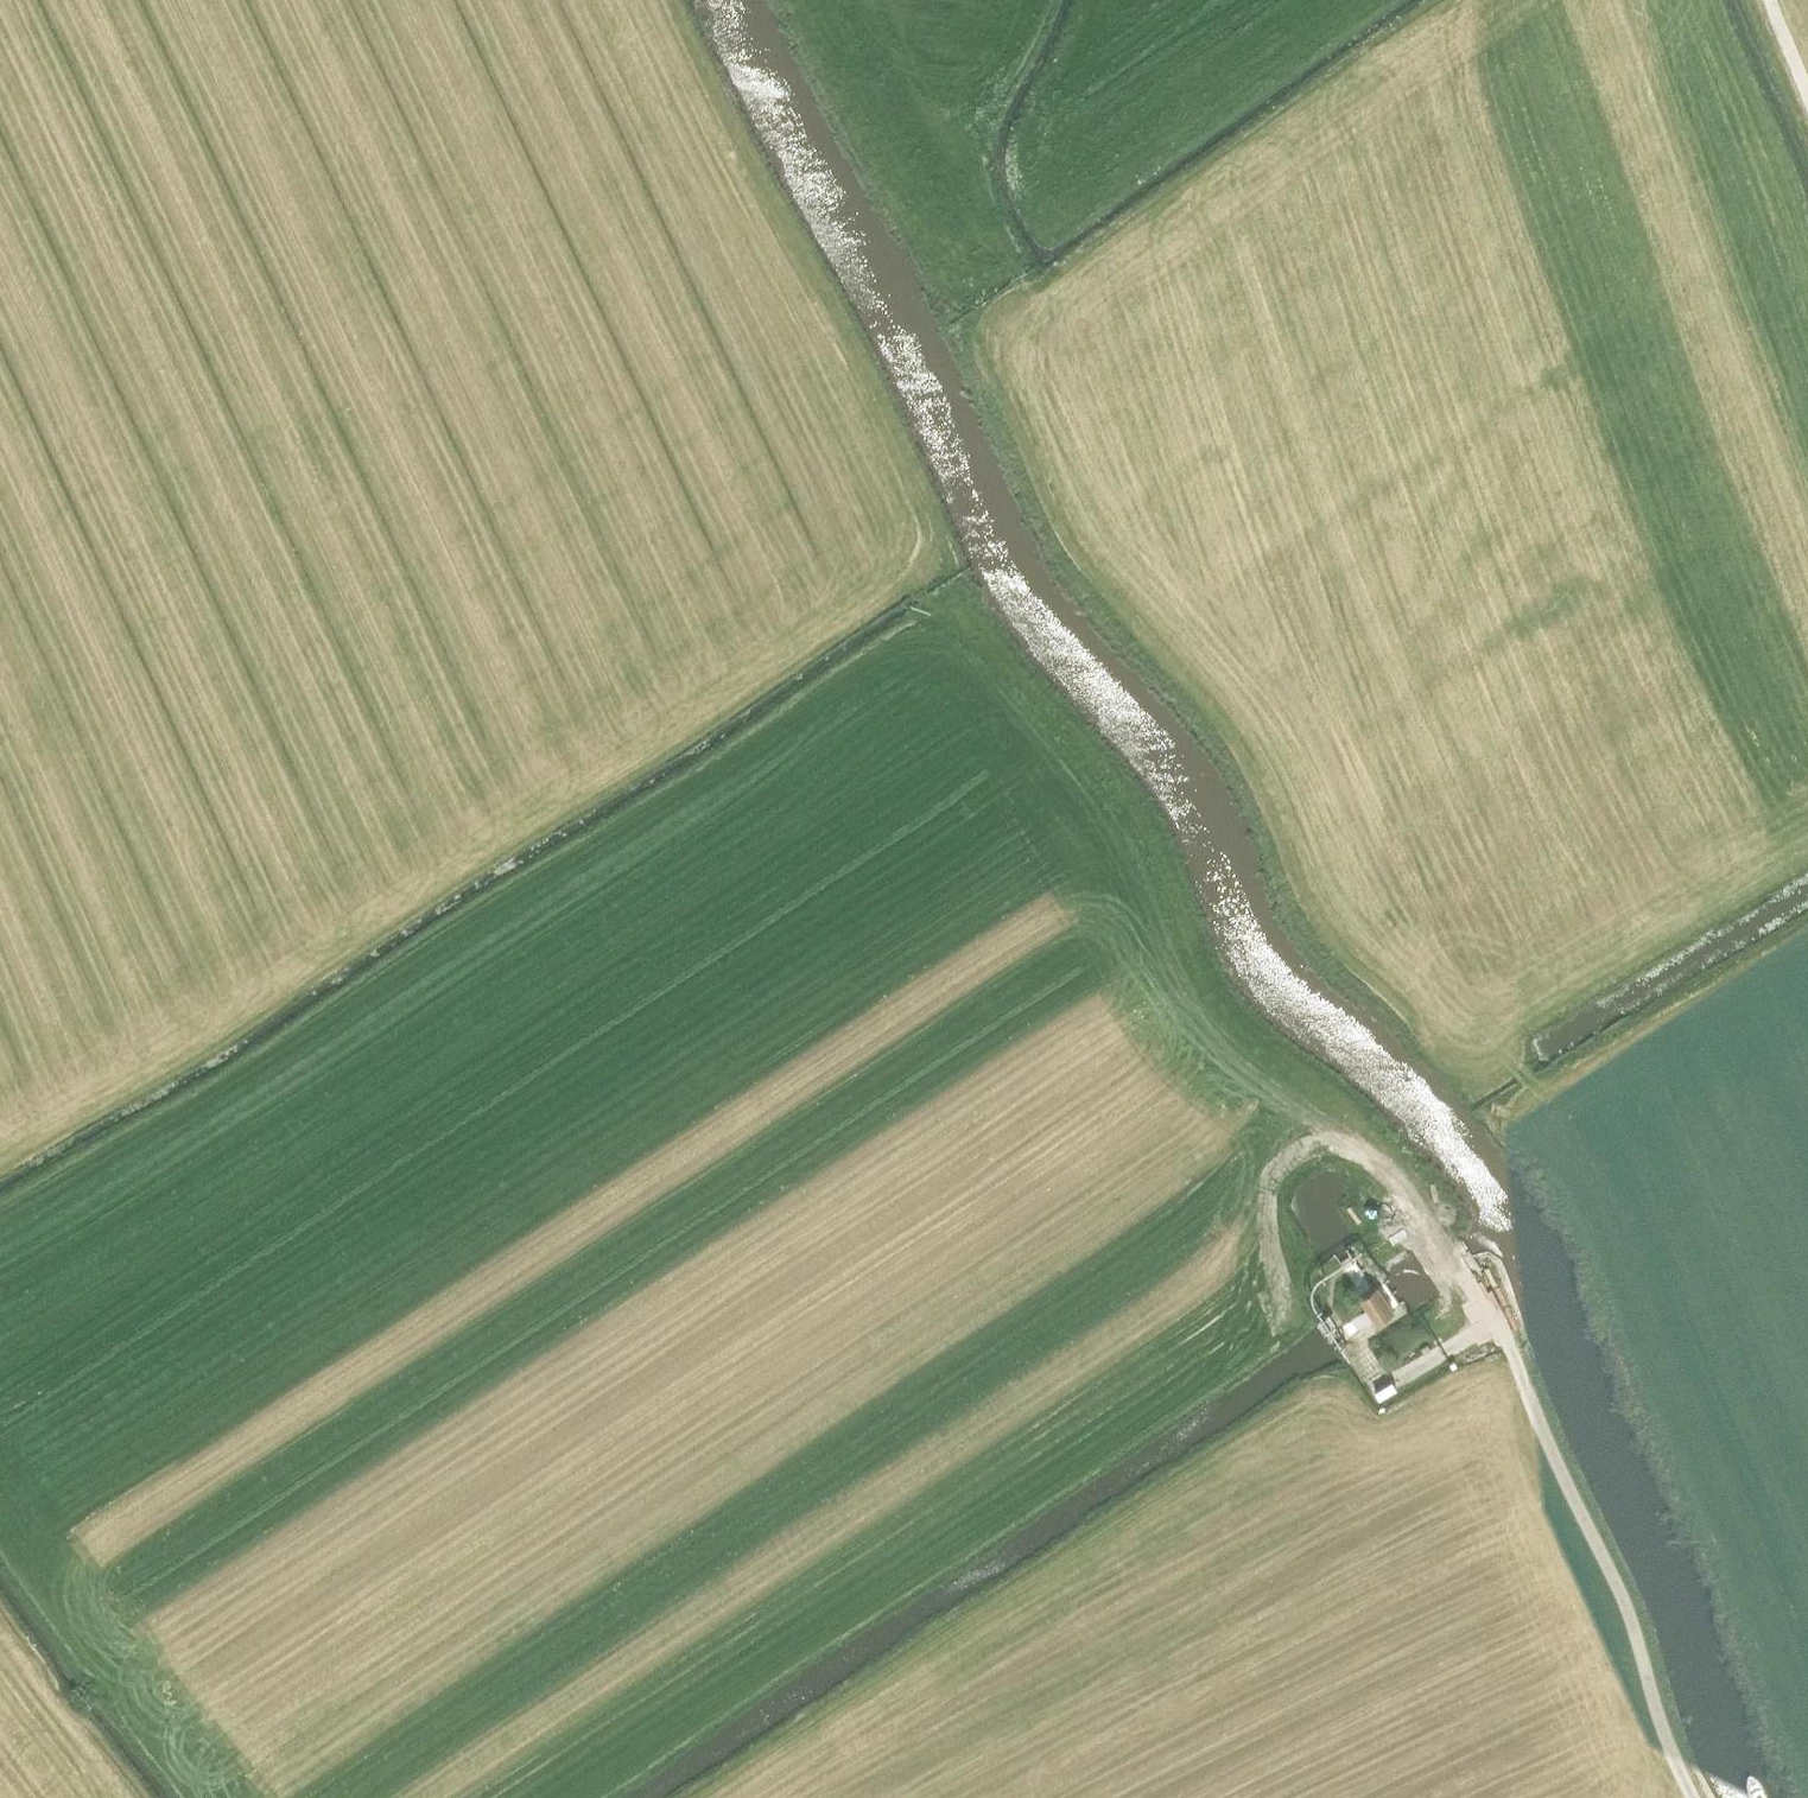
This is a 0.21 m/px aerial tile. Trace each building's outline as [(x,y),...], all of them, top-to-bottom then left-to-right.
[(1394,1311),(1378,1287),(1361,1298),(1377,1322),(1394,1311)]
